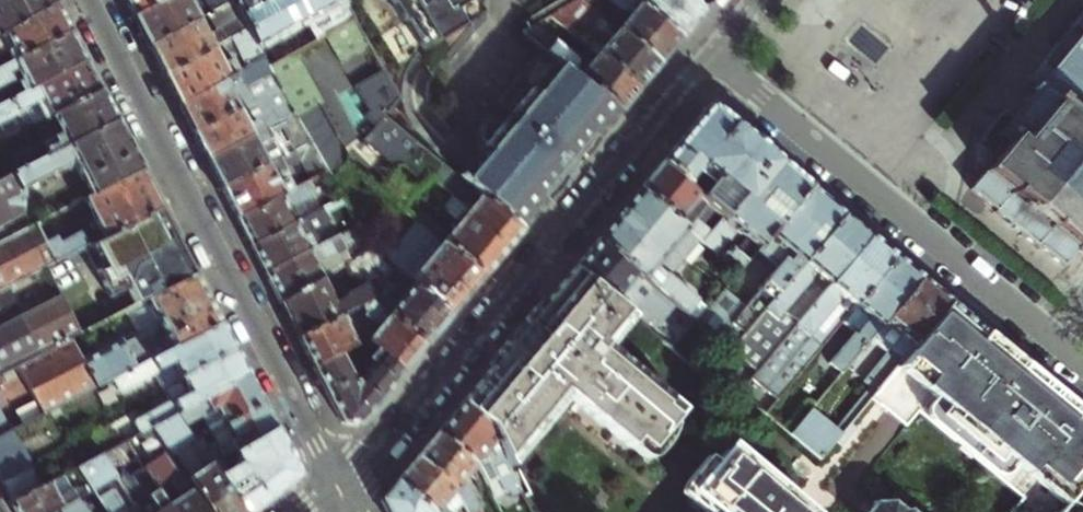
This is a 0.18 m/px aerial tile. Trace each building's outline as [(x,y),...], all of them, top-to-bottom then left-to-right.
[(55,3),(54,0),(0,0),(0,35),(55,3)] [(129,9),(134,19),(169,0),(124,0),(129,9)] [(134,19),(142,34),(149,48),(232,3),(230,0),(169,0),(134,19)] [(235,8),(247,31),(263,59),(268,69),(282,61),(278,54),(271,58),(263,44),(293,27),(284,11),(295,5),(292,0),(237,0),(236,1),(235,8)] [(295,5),(284,11),(293,27),(307,19),(322,10),(316,0),(292,0),(295,5)] [(322,10),(307,19),(319,41),(328,36),(354,21),(342,0),(316,0),(322,10)] [(401,24),(402,23),(409,20),(426,48),(478,17),(477,11),(475,0),(386,0),(401,24)] [(597,53),(640,88),(650,75),(660,63),(618,28),(583,0),(575,0),(551,14),(570,30),(579,19),(606,42),(597,53)] [(633,0),(611,0),(624,11),(629,14),(618,28),(660,63),(670,51),(680,39),(633,0)] [(680,39),(690,27),(702,13),(694,0),(633,0),(680,39)] [(4,53),(6,47),(9,45),(18,61),(71,34),(62,17),(55,3),(0,35),(0,55),(4,53)] [(232,3),(149,48),(158,65),(164,77),(247,31),(235,8),(232,3)] [(1074,21),(1076,22),(1033,73),(1041,80),(1038,84),(1041,85),(1019,112),(1010,104),(981,138),(999,153),(971,188),(997,210),(996,211),(1038,246),(1039,245),(1064,266),(1082,245),(1082,246),(1082,11),(1074,21)] [(420,53),(426,48),(409,20),(402,23),(420,53)] [(441,242),(483,276),(503,252),(521,230),(462,182),(384,118),(398,99),(354,21),(328,36),(371,111),(360,123),(371,132),(367,137),(425,183),(431,176),(459,201),(443,219),(453,228),(441,242)] [(628,102),(640,88),(597,53),(583,70),(580,66),(580,58),(538,22),(522,32),(540,46),(619,112),(628,102)] [(263,59),(247,31),(164,77),(173,95),(179,106),(236,74),(230,61),(239,56),(246,69),(263,59)] [(10,84),(17,97),(85,62),(78,47),(71,34),(18,61),(0,70),(0,89),(10,84)] [(594,143),(619,112),(540,46),(496,101),(509,112),(499,123),(497,122),(495,122),(491,122),(489,122),(487,124),(484,125),(482,128),(481,131),(480,135),(481,139),(483,143),(480,148),(486,153),(462,182),(521,230),(565,177),(594,143)] [(310,143),(326,172),(331,179),(345,163),(346,157),(326,119),(331,116),(295,54),(282,61),(268,69),(279,87),(294,113),(310,143)] [(268,69),(263,59),(246,69),(236,74),(179,106),(188,124),(193,135),(279,87),(268,69)] [(35,125),(100,92),(92,77),(85,62),(17,97),(0,105),(0,126),(17,117),(28,111),(35,125)] [(294,113),(279,87),(193,135),(201,150),(207,160),(294,113)] [(100,92),(35,125),(44,143),(42,144),(41,141),(9,158),(17,173),(116,122),(108,107),(100,92)] [(714,231),(703,244),(716,255),(737,229),(748,238),(738,251),(735,249),(732,249),(731,249),(729,249),(728,250),(726,251),(720,259),(739,274),(758,250),(809,189),(798,179),(751,141),(742,133),(710,107),(708,109),(661,165),(708,204),(725,218),(714,231)] [(28,111),(17,117),(24,131),(35,125),(28,111)] [(310,143),(294,113),(207,160),(217,180),(222,190),(285,156),(310,143)] [(91,198),(141,172),(129,148),(116,122),(17,173),(0,182),(0,225),(22,214),(25,192),(67,171),(67,166),(73,163),(91,198)] [(326,172),(310,143),(296,150),(312,180),(326,172)] [(285,156),(222,190),(232,210),(237,220),(280,197),(284,194),(289,192),(283,181),(276,185),(271,176),(286,168),(283,163),(288,161),(285,156)] [(0,225),(0,245),(39,225),(83,202),(91,198),(73,163),(67,166),(67,171),(25,192),(22,214),(0,225)] [(640,192),(700,242),(703,244),(714,231),(697,217),(708,204),(661,165),(651,178),(640,192)] [(141,172),(91,198),(83,202),(90,218),(79,223),(82,230),(62,240),(59,234),(47,240),(39,225),(0,245),(0,294),(48,269),(87,249),(161,211),(153,195),(141,172)] [(296,206),(299,205),(316,196),(307,182),(289,192),(284,194),(289,204),(296,206)] [(707,312),(697,325),(729,352),(731,351),(842,216),(834,209),(809,189),(758,250),(778,267),(761,288),(760,288),(758,290),(760,292),(746,308),(725,290),(707,312)] [(675,306),(697,325),(707,312),(669,279),(700,242),(640,192),(620,215),(598,241),(675,306)] [(280,197),(294,224),(306,217),(299,205),(296,206),(289,204),(284,194),(280,197)] [(294,224),(280,197),(237,220),(246,237),(251,247),(294,224)] [(323,208),(325,214),(344,203),(341,198),(323,208)] [(325,214),(323,208),(306,217),(294,224),(251,247),(260,266),(265,274),(321,245),(314,230),(329,222),(325,214)] [(137,305),(194,276),(178,244),(161,211),(87,249),(112,299),(130,291),(137,305)] [(842,216),(731,351),(756,372),(827,286),(868,237),(857,228),(842,216)] [(321,245),(265,274),(274,292),(280,305),(323,278),(342,266),(351,261),(345,251),(347,249),(344,244),(361,235),(356,226),(321,245)] [(411,283),(450,315),(468,293),(483,276),(441,242),(425,228),(392,268),(395,270),(411,283)] [(883,250),(868,237),(827,286),(756,372),(751,379),(776,399),(842,321),(894,259),(883,250)] [(675,306),(598,241),(587,255),(576,268),(633,316),(637,311),(632,307),(639,299),(656,313),(659,309),(667,315),(675,306)] [(336,304),(323,278),(280,305),(291,326),(298,339),(362,305),(369,301),(386,280),(395,270),(392,268),(369,250),(351,261),(342,266),(357,292),(336,304)] [(909,271),(894,259),(842,321),(856,333),(852,333),(828,362),(841,373),(876,332),(919,279),(909,271)] [(633,316),(576,268),(547,302),(543,299),(524,322),(528,325),(526,327),(522,324),(514,334),(507,342),(511,346),(509,348),(505,344),(487,366),(491,369),(462,405),(491,429),(510,469),(570,397),(629,446),(642,456),(645,457),(648,456),(652,456),(655,455),(657,454),(660,453),(661,451),(663,450),(666,447),(668,445),(669,442),(671,439),(671,437),(672,433),(672,431),(672,428),(672,425),(670,424),(682,410),(610,349),(636,319),(633,316)] [(47,279),(52,276),(48,269),(0,294),(0,319),(54,292),(47,279)] [(82,358),(98,387),(120,376),(220,325),(214,314),(202,290),(194,276),(137,305),(124,312),(135,334),(82,358)] [(934,291),(919,279),(876,332),(880,340),(886,345),(894,345),(864,381),(869,385),(875,391),(949,304),(934,291)] [(369,301),(424,346),(437,330),(450,315),(411,283),(394,305),(391,300),(387,296),(384,294),(391,285),(386,280),(369,301)] [(72,339),(80,334),(65,307),(67,305),(63,297),(21,318),(40,355),(72,339)] [(364,340),(369,344),(403,372),(413,359),(424,346),(369,301),(362,305),(361,314),(378,326),(369,337),(363,332),(364,340)] [(1071,500),(1082,485),(1082,415),(1047,385),(949,304),(875,391),(870,397),(877,403),(856,429),(849,423),(841,432),(834,440),(841,446),(827,463),(836,470),(886,409),(905,425),(917,412),(1019,496),(1005,511),(1061,511),(1071,500)] [(362,305),(298,339),(308,358),(313,368),(349,348),(364,340),(363,332),(359,337),(351,341),(344,329),(352,327),(361,322),(361,314),(362,305)] [(40,355),(21,318),(0,329),(0,376),(40,355)] [(220,325),(120,376),(126,388),(154,373),(162,389),(233,352),(228,342),(220,325)] [(14,430),(98,387),(82,358),(72,339),(40,355),(0,376),(0,437),(14,430)] [(349,348),(313,368),(330,402),(342,424),(358,427),(359,426),(403,372),(369,344),(366,349),(372,354),(367,359),(371,363),(359,378),(351,379),(346,370),(356,359),(349,348)] [(233,352),(162,389),(169,404),(142,418),(148,431),(152,429),(177,415),(247,379),(241,367),(233,352)] [(367,359),(356,359),(346,370),(351,379),(359,378),(371,363),(367,359)] [(247,379),(177,415),(193,439),(201,435),(194,426),(203,422),(209,431),(260,405),(255,396),(247,379)] [(812,408),(791,433),(820,458),(834,440),(841,432),(849,423),(870,397),(875,391),(869,385),(835,427),(812,408)] [(267,418),(260,405),(209,431),(219,446),(211,450),(201,435),(193,439),(194,441),(211,467),(212,468),(225,461),(233,456),(274,432),(267,418)] [(462,405),(449,420),(437,435),(475,467),(479,475),(485,487),(497,481),(502,491),(511,493),(521,511),(529,511),(531,511),(510,469),(491,429),(462,405)] [(177,415),(152,429),(170,457),(194,441),(193,439),(177,415)] [(183,477),(170,457),(152,429),(148,431),(127,442),(172,511),(205,511),(183,477)] [(1,484),(33,467),(14,430),(0,437),(0,483),(1,484)] [(274,432),(233,456),(241,469),(233,475),(225,461),(212,468),(240,511),(254,511),(297,479),(293,470),(287,458),(274,432)] [(437,435),(426,448),(417,459),(455,491),(464,507),(466,511),(478,511),(479,508),(469,487),(479,475),(475,467),(437,435)] [(127,442),(104,454),(119,478),(135,504),(141,511),(172,511),(127,442)] [(729,447),(714,465),(706,458),(678,493),(701,511),(811,511),(729,447)] [(93,493),(119,478),(104,454),(77,468),(93,493)] [(417,459),(407,470),(397,483),(430,511),(455,511),(464,507),(455,491),(417,459)] [(1,484),(10,503),(42,486),(33,467),(1,484)] [(212,468),(211,467),(193,478),(192,476),(186,475),(183,477),(205,511),(240,511),(212,468)] [(60,509),(77,500),(72,490),(59,496),(52,481),(42,486),(10,503),(14,511),(53,511),(60,509)] [(397,483),(381,501),(387,511),(430,511),(397,483)] [(135,504),(122,511),(113,496),(106,500),(104,496),(97,499),(105,511),(141,511),(135,504)] [(914,510),(910,508),(907,511),(896,501),(896,497),(892,497),(892,500),(874,499),(874,497),(870,497),(870,501),(861,511),(912,511),(914,510)] [(78,499),(77,500),(60,509),(62,511),(85,511),(78,499)] [(1071,500),(1061,511),(1082,511),(1082,506),(1071,500)]
